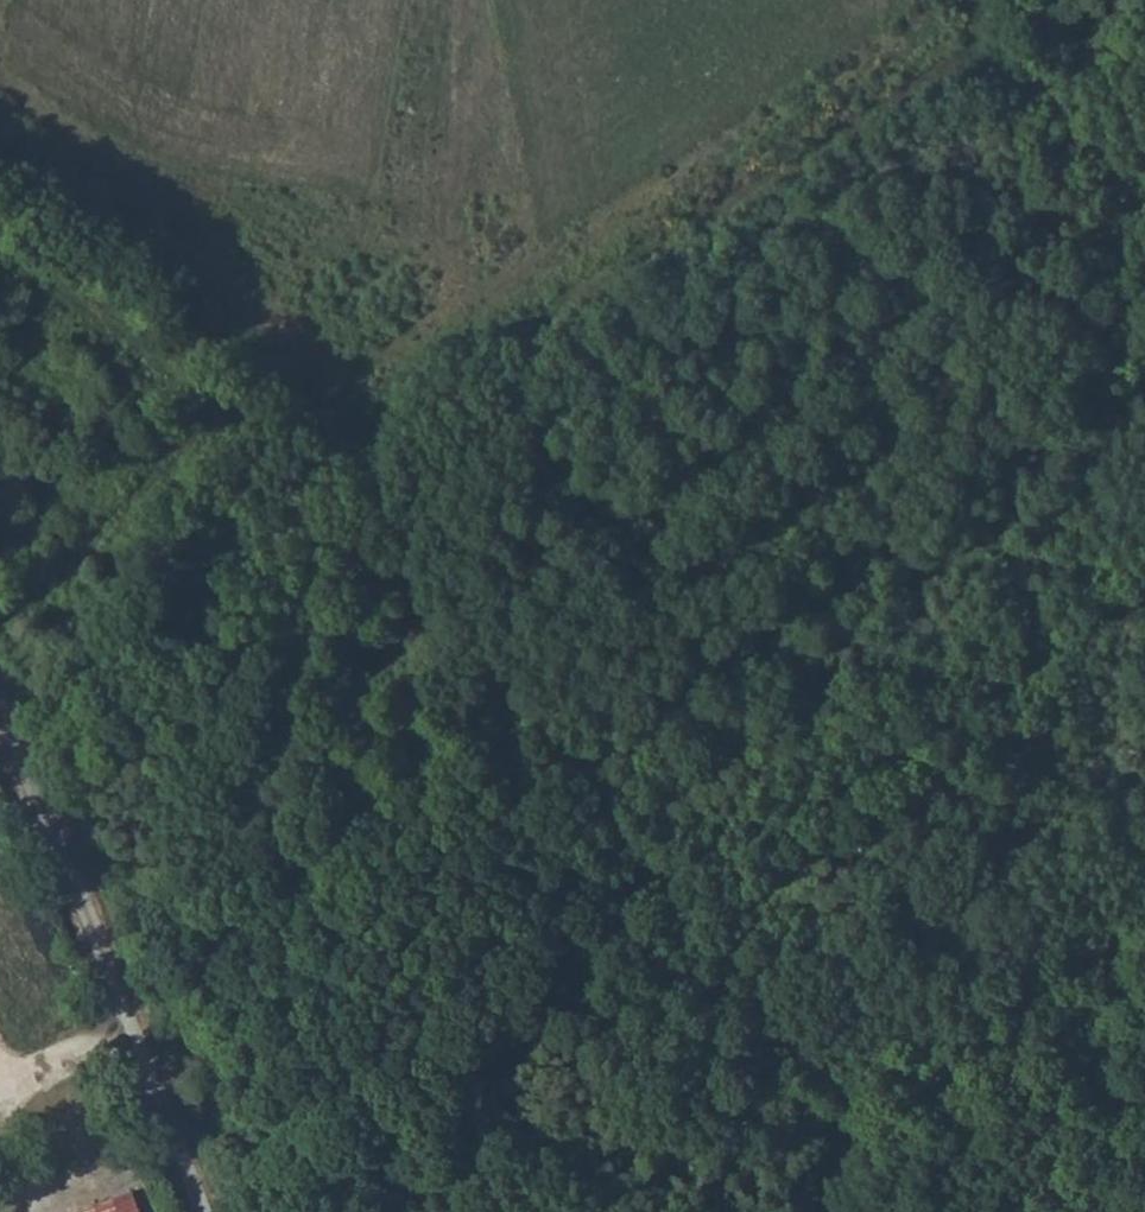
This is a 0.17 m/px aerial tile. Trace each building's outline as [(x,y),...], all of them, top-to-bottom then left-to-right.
[(128,1195),(85,1211),(134,1211),(128,1195)]
